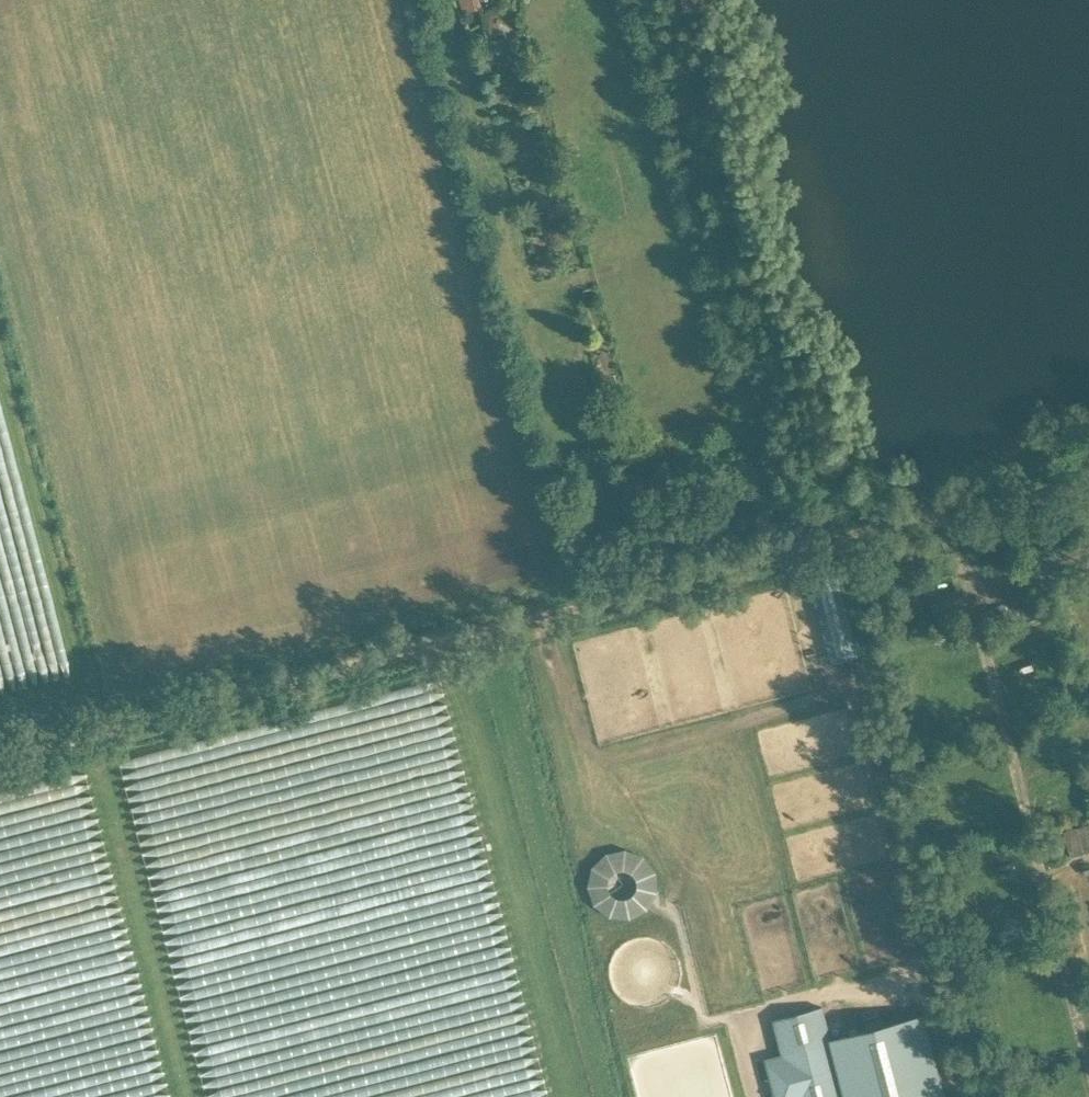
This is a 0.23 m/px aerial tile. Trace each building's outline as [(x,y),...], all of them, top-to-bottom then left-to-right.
[(815,593),(828,643),(841,639),(828,590),(815,593)] [(1064,831),(1071,856),(1088,852),(1088,824),(1064,831)] [(654,858),(589,853),(586,909),(650,913),(654,858)] [(783,1055),(766,1059),(776,1096),(944,1096),(923,1016),(832,1040),(823,1006),(774,1019),(783,1055)]
